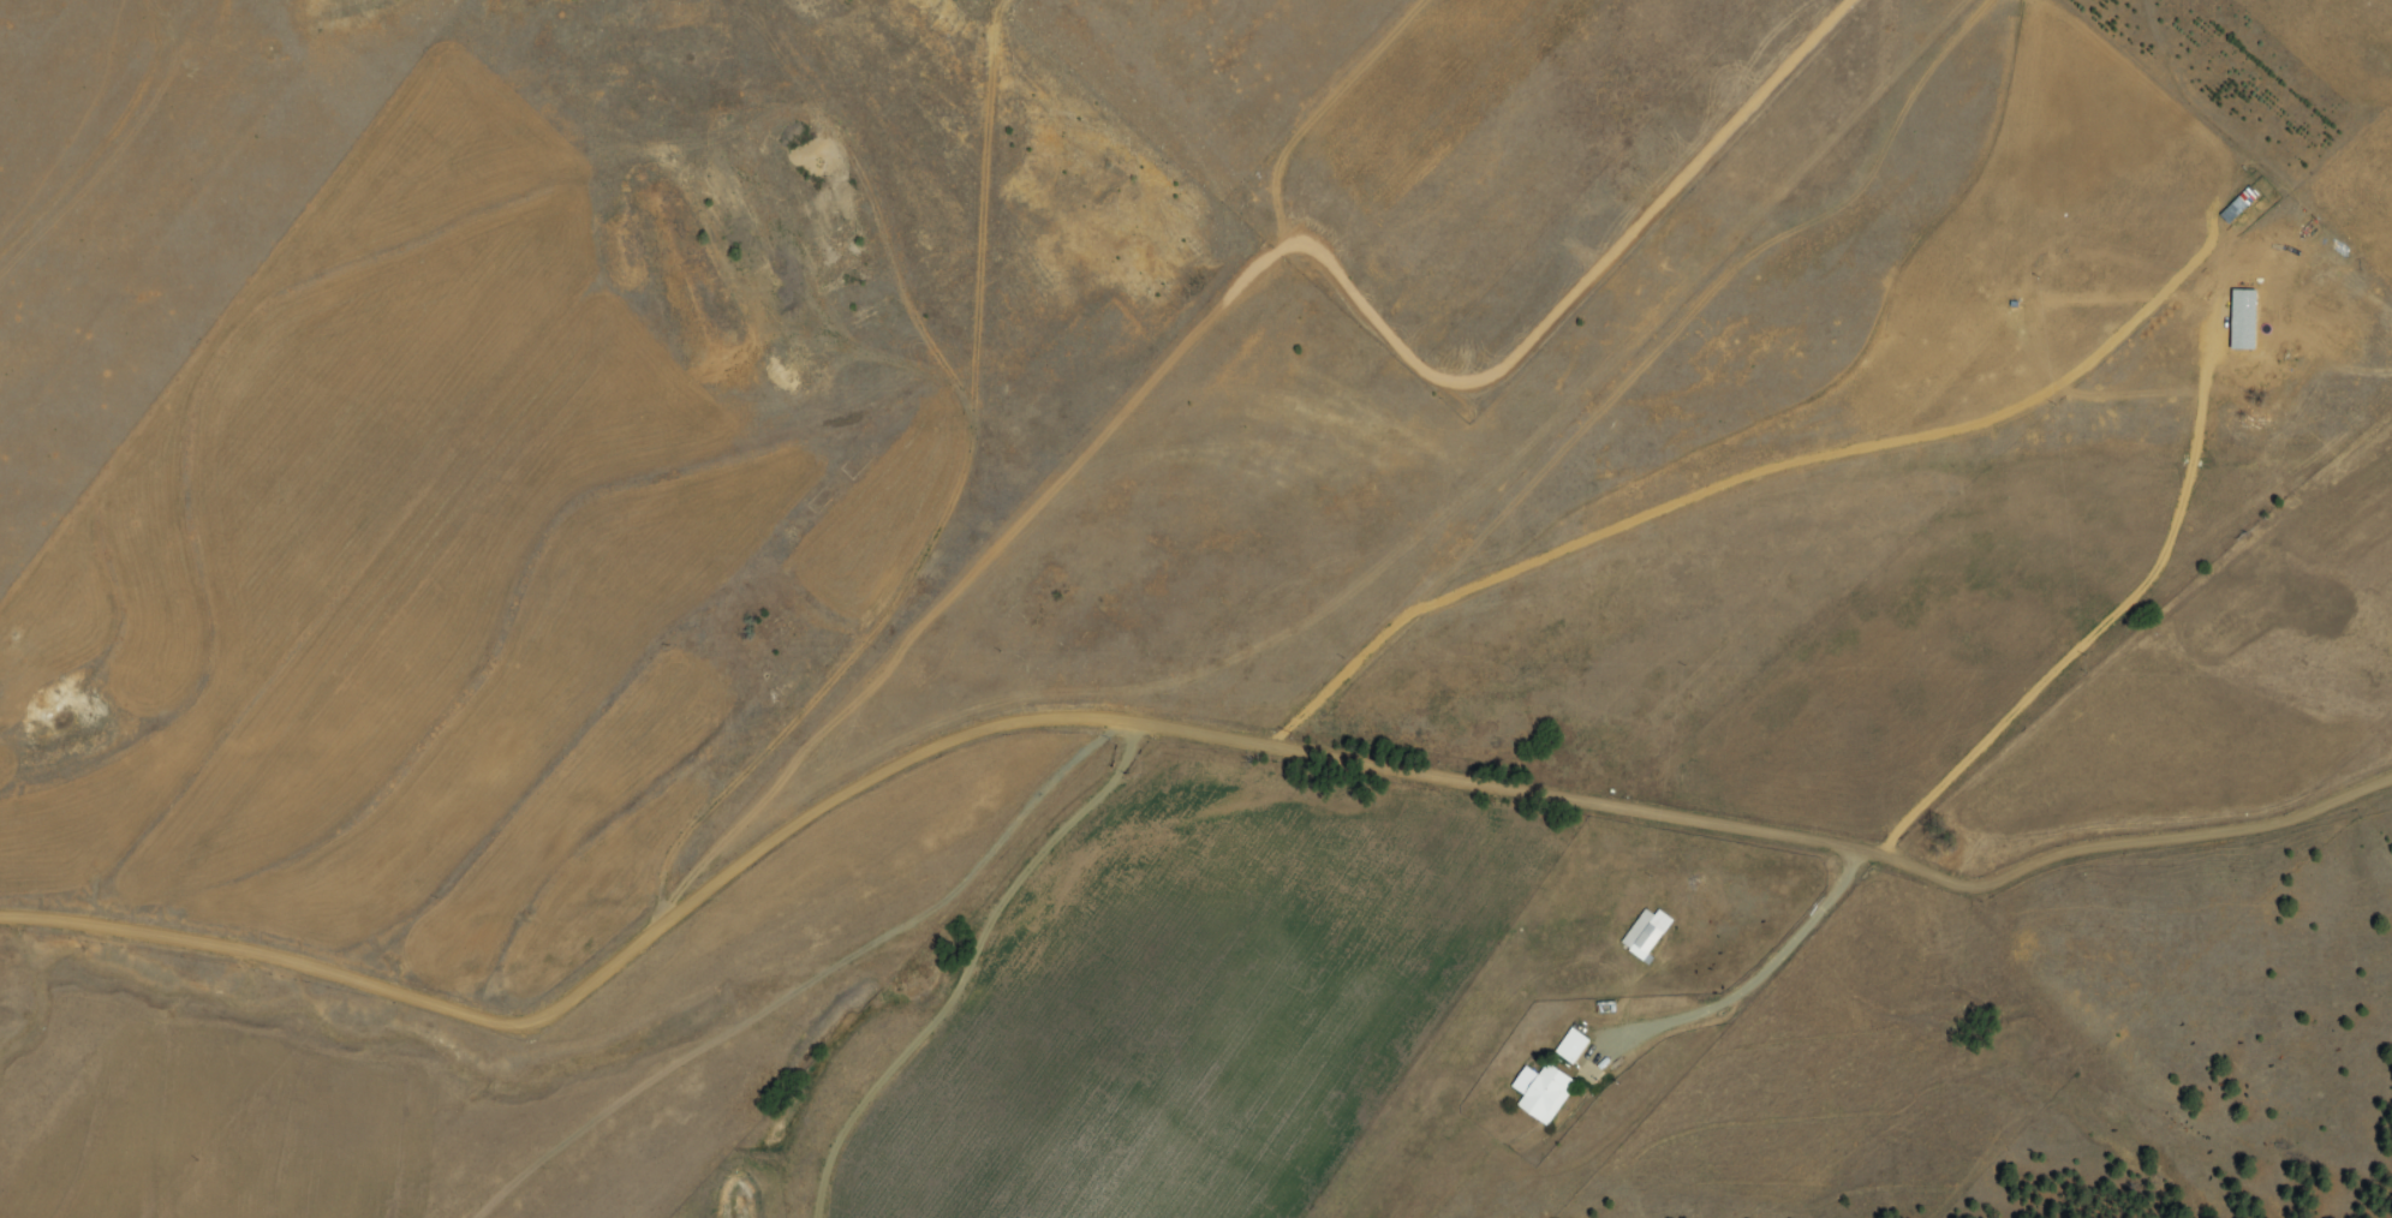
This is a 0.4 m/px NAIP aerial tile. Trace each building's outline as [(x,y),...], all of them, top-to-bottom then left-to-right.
[(1619,943),(1642,962),(1673,923),(1658,911),(1653,916),(1646,910),(1619,943)] [(1554,1055),(1572,1065),(1566,1075),(1546,1063),(1539,1075),(1524,1066),(1511,1088),(1523,1095),(1516,1108),(1548,1127),(1584,1064),(1578,1061),(1590,1040),(1570,1027),(1554,1055)]
